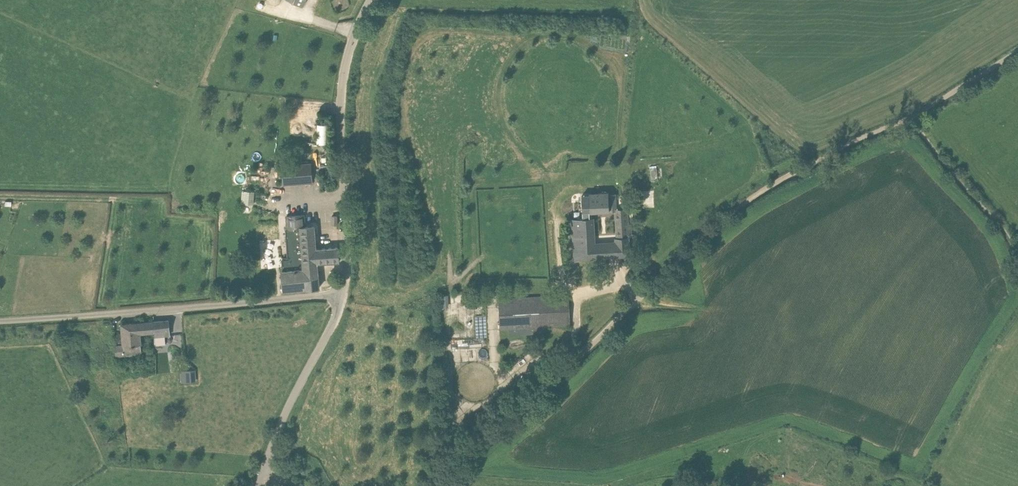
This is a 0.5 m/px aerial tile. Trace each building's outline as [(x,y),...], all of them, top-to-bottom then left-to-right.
[(319,123),(319,142),(327,142),(328,123),(319,123)] [(283,185),(302,183),(312,182),(310,163),(300,164),(282,165),(283,185)] [(246,190),(245,202),(255,203),(256,190),(246,190)] [(616,210),(615,194),(608,194),(608,192),(590,193),(590,196),(583,196),(583,202),(583,212),(616,210)] [(618,210),(616,212),(618,238),(627,237),(631,237),(630,225),(627,225),(626,210),(618,210)] [(315,226),(306,226),(306,214),(286,215),(287,228),(285,228),(287,258),(281,259),(282,270),(284,291),(320,287),(317,264),(339,262),(338,247),(316,248),(315,226)] [(581,258),(606,257),(605,242),(595,243),(594,233),(593,218),(578,219),(581,258)] [(618,238),(615,238),(615,242),(616,256),(617,256),(629,255),(628,245),(627,237),(618,238)] [(500,329),(560,326),(570,325),(569,295),(499,298),(500,329)] [(165,330),(169,330),(169,320),(153,322),(154,331),(154,332),(154,336),(165,336),(165,330)] [(141,334),(154,332),(154,331),(153,322),(122,324),(122,334),(123,345),(115,345),(117,360),(142,358),(141,334)] [(189,370),(188,361),(181,362),(181,371),(182,382),(196,381),(195,370),(189,370)]
